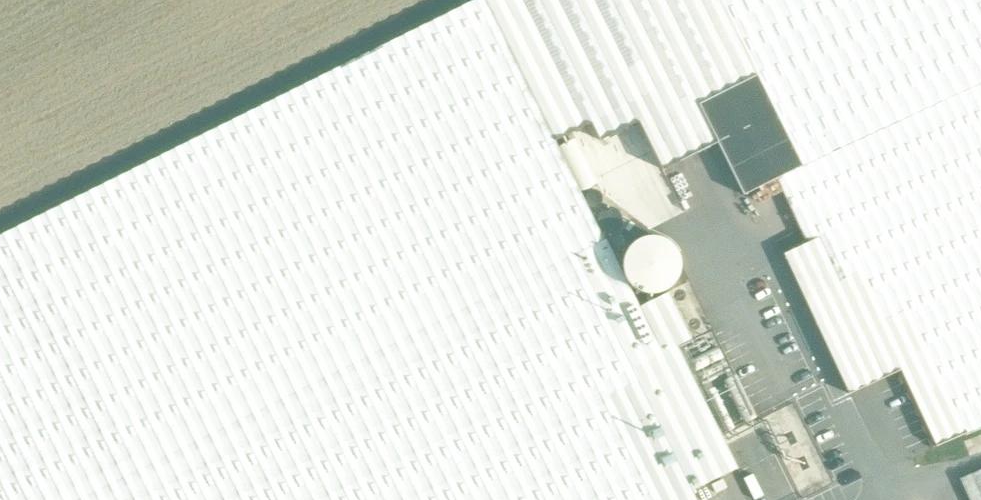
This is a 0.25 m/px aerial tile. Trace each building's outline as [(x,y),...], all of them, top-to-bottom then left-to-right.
[(0,235),(0,499),(78,499),(576,254),(603,239),(555,141),(572,132),(573,132),(591,123),(600,141),(639,121),(663,170),(663,169),(717,143),(743,195),(751,191),(777,178),(783,191),(807,244),(784,254),(849,394),(900,371),(935,445),(932,447),(932,448),(980,427),(980,0),(475,0),(0,235)] [(603,239),(576,254),(692,490),(737,469),(676,346),(691,339),(668,292),(639,306),(605,238),(603,239)] [(78,499),(697,499),(692,490),(576,254),(78,499)] [(960,479),(969,499),(980,499),(980,469),(960,479)]
